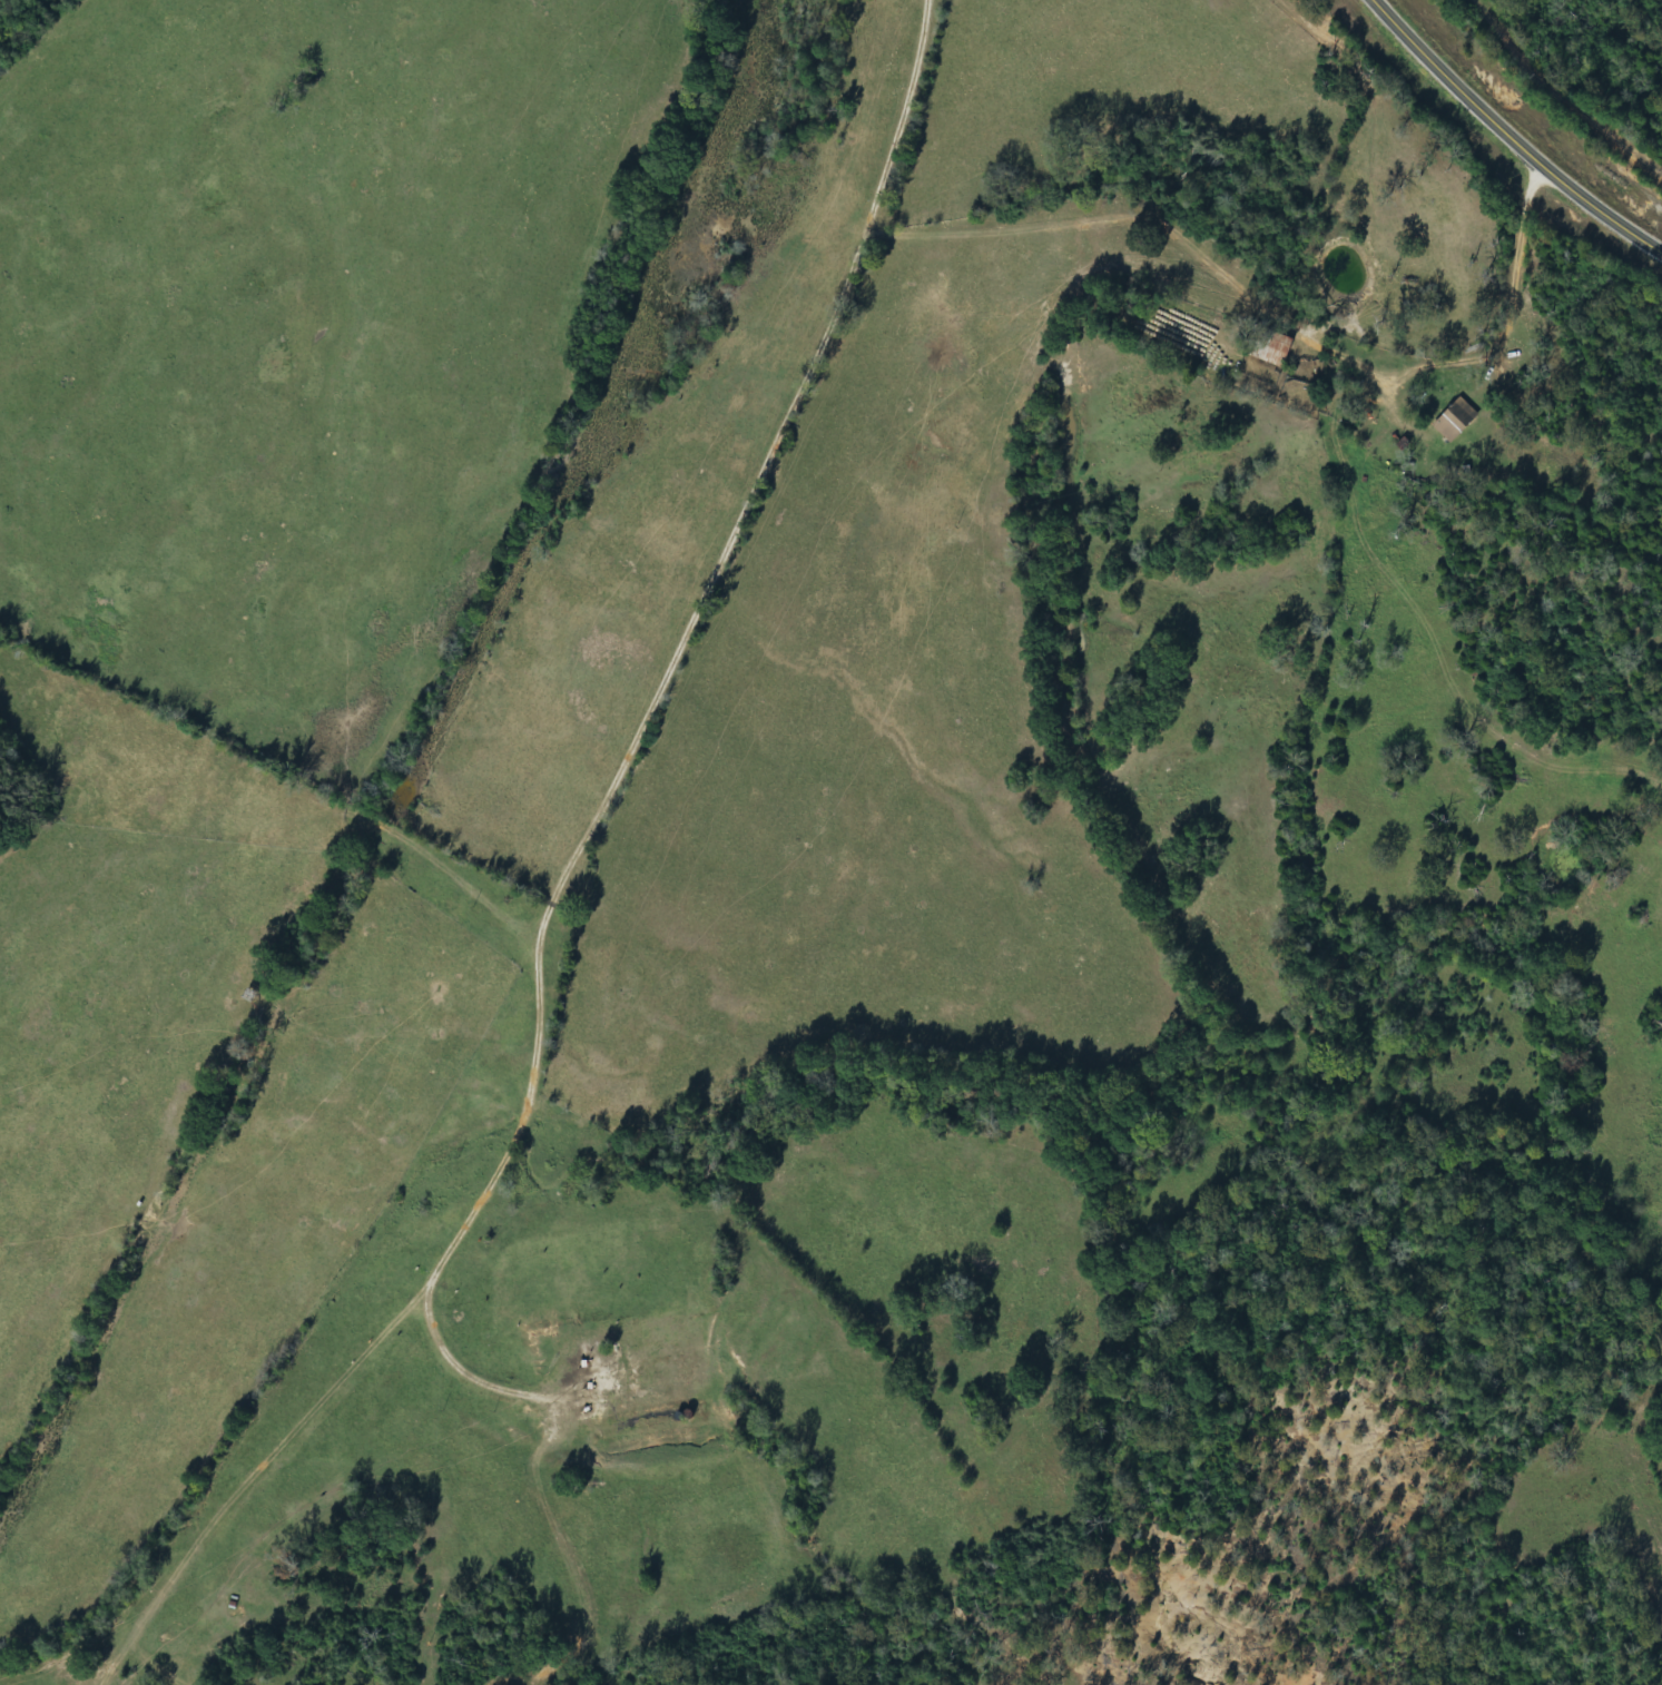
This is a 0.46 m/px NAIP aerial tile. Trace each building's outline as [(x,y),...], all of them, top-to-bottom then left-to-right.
[(1286,370),(1297,340),(1259,326),(1249,356),(1286,370)] [(1454,445),(1482,416),(1464,399),(1436,428),(1454,445)]
